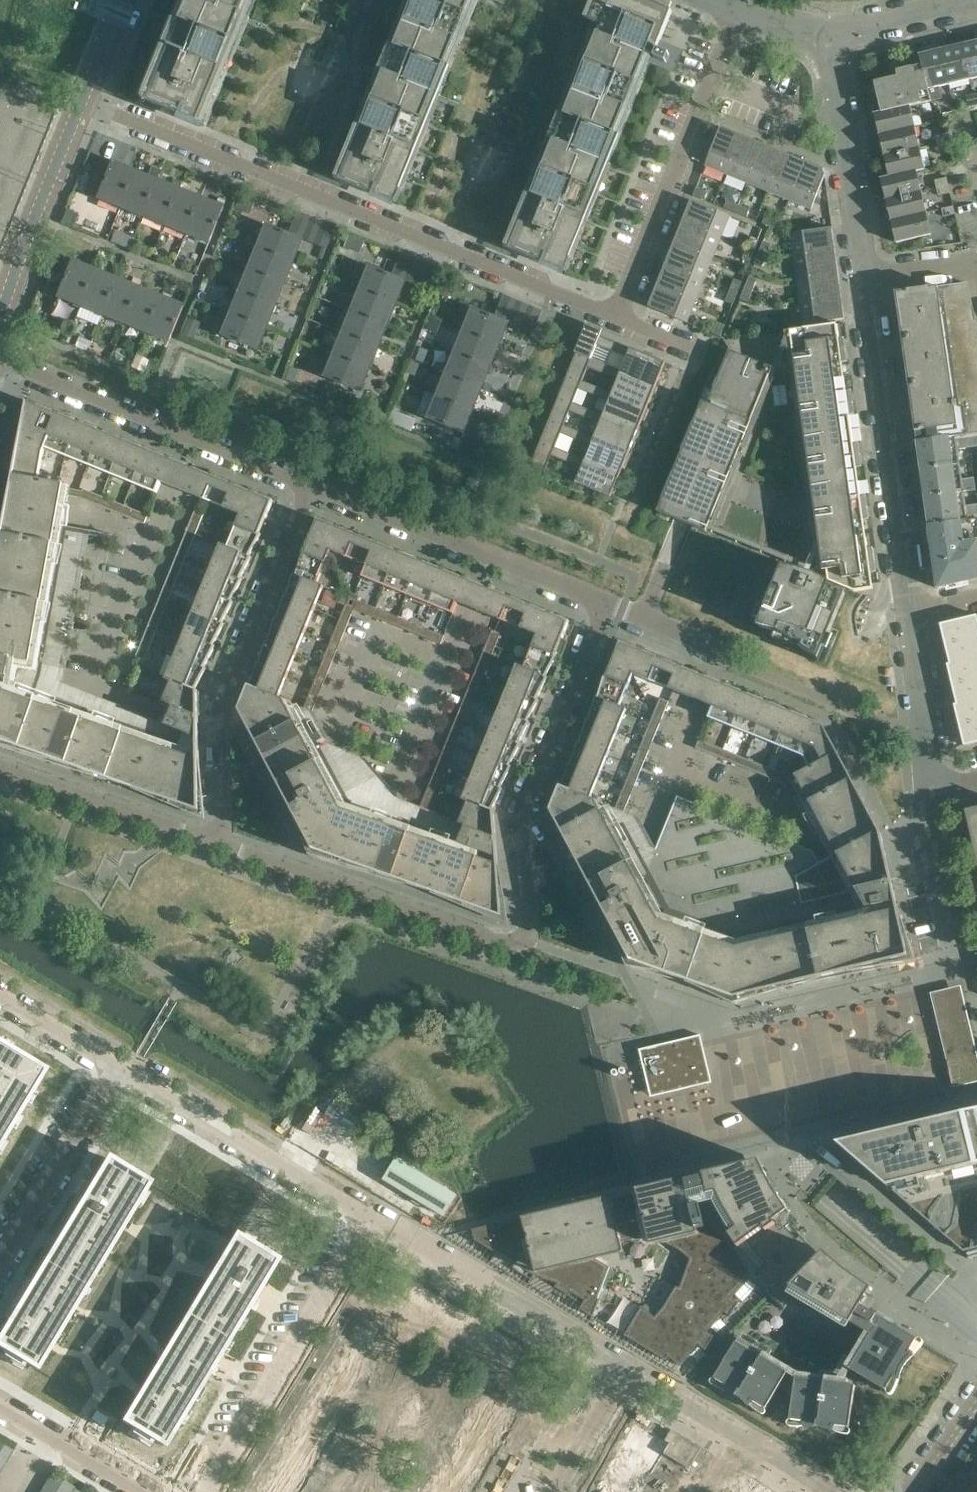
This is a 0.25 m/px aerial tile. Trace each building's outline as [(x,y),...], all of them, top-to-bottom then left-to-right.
[(205,126),(249,18),(248,18),(255,0),(183,0),(147,88),(148,88),(143,101),(199,124),(199,123),(205,126)] [(378,70),(377,70),(333,178),(340,180),(340,181),(396,204),(401,191),(402,191),(441,96),(439,95),(478,0),(407,0),(378,70)] [(565,272),(570,260),(571,260),(610,164),(609,164),(649,64),(672,73),(680,53),(658,44),(671,12),(643,0),(598,0),(590,22),(594,24),(548,139),(547,139),(503,246),(510,249),(510,250),(565,272)] [(962,44),(970,79),(976,77),(976,40),(962,44)] [(962,44),(941,49),(949,84),(970,79),(962,44)] [(920,54),(923,65),(931,101),(941,98),(939,86),(949,84),(941,49),(920,54)] [(898,77),(874,82),(882,112),(909,106),(921,103),(931,101),(923,65),(896,71),(898,77)] [(19,81),(6,76),(5,75),(4,76),(1,83),(2,83),(16,89),(19,81)] [(0,92),(0,248),(54,114),(0,92)] [(973,94),(966,96),(968,108),(976,106),(973,94)] [(877,124),(880,136),(915,128),(912,116),(924,114),(921,103),(909,106),(882,112),(884,122),(877,124)] [(720,126),(704,165),(726,174),(742,135),(720,126)] [(915,128),(880,136),(884,156),(920,148),(915,128)] [(935,136),(937,143),(948,141),(947,133),(935,136)] [(763,144),(742,135),(726,174),(747,182),(763,144)] [(937,143),(939,151),(950,148),(948,141),(937,143)] [(763,144),(747,182),(766,190),(782,151),(763,144)] [(920,148),(884,156),(889,176),(916,171),(924,169),(920,148)] [(782,151),(766,190),(785,198),(801,159),(782,151)] [(90,183),(86,193),(121,207),(136,171),(101,157),(92,179),(90,183)] [(824,168),(801,159),(785,198),(812,208),(825,175),(824,170),(824,168)] [(136,171),(121,207),(144,216),(158,180),(136,171)] [(881,178),(886,200),(921,192),(916,171),(889,176),(881,178)] [(83,175),(77,189),(86,193),(90,183),(92,179),(83,175)] [(935,180),(937,189),(948,186),(946,178),(935,180)] [(180,189),(158,180),(144,216),(165,225),(180,189)] [(948,186),(937,189),(938,195),(950,193),(948,186)] [(696,188),(693,195),(704,200),(707,192),(696,188)] [(202,198),(180,189),(165,225),(187,234),(202,198)] [(921,192),(886,200),(891,222),(926,214),(921,192)] [(223,207),(202,198),(187,234),(209,243),(223,207)] [(239,198),(236,209),(249,215),(254,204),(239,198)] [(691,200),(682,222),(721,237),(730,215),(691,200)] [(727,200),(724,208),(735,212),(738,205),(727,200)] [(738,205),(735,212),(746,217),(749,209),(738,205)] [(942,209),(943,217),(955,214),(953,206),(942,209)] [(79,215),(66,209),(61,221),(74,227),(79,215)] [(297,213),(289,234),(301,238),(309,218),(297,213)] [(926,214),(891,222),(896,242),(931,234),(926,214)] [(765,216),(762,223),(773,228),(776,220),(765,216)] [(301,238),(303,239),(313,243),(321,223),(309,218),(301,238)] [(776,220),(773,228),(785,232),(788,225),(776,220)] [(682,222),(674,242),(712,258),(721,237),(682,222)] [(321,223),(313,243),(325,248),(333,228),(321,223)] [(267,225),(258,247),(294,261),(303,239),(301,238),(289,234),(267,225)] [(832,227),(791,233),(794,255),(835,249),(832,227)] [(344,247),(360,254),(364,243),(349,236),(344,247)] [(751,237),(746,248),(754,251),(758,240),(751,237)] [(674,242),(666,262),(705,278),(712,258),(674,242)] [(763,242),(758,253),(766,256),(770,245),(763,242)] [(258,247),(249,269),(285,283),(294,261),(258,247)] [(161,258),(163,251),(157,248),(154,255),(161,258)] [(746,248),(742,259),(749,262),(754,251),(746,248)] [(835,249),(794,255),(797,279),(838,273),(835,249)] [(758,253),(754,264),(761,267),(766,256),(758,253)] [(400,255),(392,275),(404,280),(412,260),(400,255)] [(412,260),(404,280),(405,280),(416,284),(424,264),(412,260)] [(96,270),(73,261),(59,296),(82,306),(96,270)] [(666,262),(657,284),(696,300),(705,278),(666,262)] [(404,280),(392,275),(363,263),(354,286),(360,288),(396,302),(405,280),(404,280)] [(249,269),(240,291),(276,305),(285,283),(249,269)] [(96,270),(82,306),(104,314),(118,279),(96,270)] [(838,273),(797,279),(800,302),(842,297),(838,273)] [(749,277),(744,288),(752,291),(756,280),(749,277)] [(118,279),(104,314),(125,323),(140,288),(118,279)] [(734,279),(729,290),(737,293),(741,282),(734,279)] [(453,287),(444,283),(439,294),(448,298),(453,287)] [(915,431),(916,441),(939,438),(949,437),(976,433),(976,331),(966,283),(896,293),(915,431)] [(657,284),(648,307),(686,323),(696,300),(657,284)] [(140,288),(125,323),(147,332),(161,296),(140,288)] [(360,288),(351,310),(387,325),(396,302),(360,288)] [(744,288),(740,299),(748,302),(752,291),(744,288)] [(729,290),(725,301),(732,304),(737,293),(729,290)] [(240,291),(231,313),(267,327),(276,305),(240,291)] [(161,296),(147,332),(169,341),(183,305),(161,296)] [(504,296),(496,317),(508,322),(516,301),(504,296)] [(842,297),(800,302),(803,324),(845,319),(842,297)] [(516,301),(508,322),(509,322),(509,321),(520,326),(528,306),(516,301)] [(500,345),(509,322),(508,322),(496,317),(464,304),(455,327),(464,330),(500,345)] [(258,349),(267,327),(231,313),(223,309),(214,332),(222,335),(258,349)] [(351,310),(342,332),(379,347),(387,325),(351,310)] [(428,315),(424,326),(437,331),(441,320),(428,315)] [(189,319),(185,328),(197,333),(200,323),(189,319)] [(717,322),(712,333),(720,336),(724,325),(717,322)] [(602,330),(587,323),(575,353),(576,353),(590,359),(597,344),(626,356),(620,371),(655,385),(665,362),(600,336),(602,330)] [(849,589),(854,592),(875,599),(881,584),(881,583),(845,323),(724,339),(654,511),(657,512),(673,518),(656,560),(666,564),(675,568),(692,526),(789,565),(789,567),(782,565),(772,591),(764,589),(751,621),(759,624),(758,626),(776,631),(773,639),(800,647),(800,648),(816,658),(815,660),(825,664),(839,630),(831,627),(845,593),(842,591),(843,589),(849,589)] [(464,330),(455,352),(491,367),(500,345),(464,330)] [(85,332),(79,348),(88,351),(94,336),(85,332)] [(342,332),(333,354),(370,369),(379,347),(342,332)] [(455,352),(446,373),(482,388),(491,367),(455,352)] [(655,385),(620,371),(590,359),(576,353),(567,375),(581,381),(588,365),(618,378),(611,393),(647,408),(655,385)] [(370,369),(333,354),(324,376),(361,391),(370,369)] [(143,372),(147,361),(137,357),(132,368),(143,372)] [(411,359),(405,373),(414,377),(419,363),(411,359)] [(291,367),(286,379),(295,383),(300,370),(291,367)] [(446,373),(437,395),(473,410),(482,388),(446,373)] [(602,416),(638,430),(647,408),(611,393),(581,381),(567,375),(558,398),(572,404),(579,388),(609,400),(602,416)] [(473,410),(437,395),(427,418),(464,432),(473,410)] [(638,430),(602,416),(572,404),(558,398),(549,420),(563,426),(570,410),(600,422),(593,438),(629,452),(638,430)] [(20,438),(44,447),(58,413),(38,405),(37,406),(26,401),(20,438)] [(58,413),(44,447),(66,456),(80,422),(58,413)] [(554,448),(561,432),(591,444),(584,460),(620,474),(629,452),(593,438),(563,426),(549,420),(540,442),(554,448)] [(80,422),(66,456),(88,466),(102,431),(80,422)] [(102,431),(88,466),(110,475),(124,440),(102,431)] [(916,441),(928,525),(961,521),(976,518),(976,433),(949,437),(939,438),(916,441)] [(13,475),(38,480),(44,447),(20,438),(13,475)] [(110,475),(133,484),(147,449),(124,440),(110,475)] [(554,448),(540,442),(531,465),(545,471),(551,456),(581,468),(575,483),(610,497),(620,474),(584,460),(554,448)] [(147,449),(133,484),(156,493),(161,482),(170,459),(147,449)] [(171,486),(204,500),(214,477),(180,463),(170,459),(161,482),(171,486)] [(38,480),(13,475),(0,549),(0,747),(107,780),(133,789),(133,790),(206,820),(200,760),(199,760),(198,719),(172,709),(166,725),(159,722),(150,743),(26,700),(61,500),(67,501),(69,489),(63,488),(64,484),(38,480)] [(214,477),(204,500),(240,514),(273,501),(214,477)] [(84,489),(80,497),(98,505),(101,496),(84,489)] [(101,496),(98,505),(116,512),(119,504),(101,496)] [(63,525),(67,501),(61,500),(26,700),(150,743),(159,722),(166,725),(172,709),(164,705),(158,721),(150,717),(63,682),(90,530),(76,528),(63,525)] [(240,514),(227,547),(249,556),(261,534),(259,533),(265,518),(266,518),(273,501),(240,514)] [(148,515),(128,507),(125,516),(144,524),(148,515)] [(204,512),(196,509),(188,527),(197,530),(204,512)] [(302,551),(295,575),(317,584),(330,551),(317,519),(317,518),(309,536),(310,537),(304,551),(302,551)] [(928,525),(930,543),(936,589),(976,579),(976,518),(961,521),(928,525)] [(376,543),(342,529),(317,519),(330,551),(366,565),(367,566),(376,543)] [(185,536),(177,554),(186,557),(193,539),(185,536)] [(376,543),(367,566),(366,565),(361,577),(385,586),(398,552),(376,543)] [(211,566),(240,578),(251,557),(249,556),(227,547),(220,544),(211,566)] [(398,552),(385,586),(407,595),(421,561),(398,552)] [(186,557),(177,554),(170,571),(179,575),(186,557)] [(443,570),(421,561),(407,595),(429,604),(443,570)] [(211,566),(202,589),(231,600),(242,579),(240,578),(211,566)] [(443,570),(429,604),(453,614),(457,603),(467,580),(443,570)] [(286,597),(315,608),(324,586),(317,584),(295,575),(293,574),(286,597)] [(166,580),(159,598),(168,602),(175,584),(166,580)] [(510,597),(486,587),(476,583),(467,580),(457,603),(467,607),(500,620),(510,597)] [(202,589),(193,611),(222,623),(233,601),(231,600),(202,589)] [(345,605),(349,597),(340,594),(337,602),(345,605)] [(277,619),(306,631),(315,608),(286,597),(284,596),(277,619)] [(510,597),(500,620),(537,635),(569,621),(510,597)] [(152,616),(161,619),(168,602),(159,598),(152,616)] [(357,600),(354,609),(368,615),(371,606),(357,600)] [(377,618),(394,626),(398,617),(380,610),(377,618)] [(222,623),(193,611),(184,633),(213,645),(224,624),(222,623)] [(340,619),(348,622),(352,614),(343,611),(340,619)] [(945,644),(976,636),(976,616),(941,626),(945,644)] [(398,617),(394,626),(412,633),(416,624),(398,617)] [(297,653),(306,631),(277,619),(275,618),(268,641),(297,653)] [(332,638),(341,641),(348,622),(340,619),(332,638)] [(557,654),(555,653),(569,621),(537,635),(524,667),(546,676),(557,654)] [(157,628),(148,625),(141,643),(150,646),(157,628)] [(425,628),(421,636),(440,644),(444,636),(425,628)] [(485,648),(493,651),(500,633),(492,630),(485,648)] [(213,645),(184,633),(175,655),(204,667),(215,646),(213,645)] [(945,644),(950,665),(976,658),(976,636),(945,644)] [(287,675),(297,653),(268,641),(266,640),(259,664),(287,675)] [(620,706),(629,683),(633,674),(619,642),(612,659),(613,660),(607,674),(605,674),(597,697),(620,706)] [(679,666),(619,642),(633,674),(669,689),(679,666)] [(150,646),(141,643),(134,660),(143,664),(150,646)] [(321,664),(330,668),(337,650),(329,646),(321,664)] [(175,655),(165,679),(171,682),(197,693),(197,690),(195,689),(206,668),(204,667),(175,655)] [(481,657),(474,674),(482,678),(490,660),(481,657)] [(950,665),(948,665),(952,683),(976,677),(976,658),(950,665)] [(279,697),(287,675),(259,664),(257,663),(250,686),(279,697)] [(314,682),(323,685),(330,668),(321,664),(314,682)] [(537,699),(548,677),(546,676),(524,667),(517,665),(508,687),(537,699)] [(679,666),(669,689),(702,702),(712,706),(722,683),(712,679),(679,666)] [(139,673),(130,669),(123,688),(131,691),(139,673)] [(482,678),(474,674),(467,692),(475,696),(482,678)] [(952,683),(957,704),(976,700),(976,677),(952,683)] [(172,709),(198,719),(197,693),(171,682),(162,705),(164,705),(172,709)] [(712,706),(708,717),(731,727),(745,693),(722,683),(712,706)] [(279,697),(250,686),(248,685),(238,709),(291,808),(290,809),(311,857),(405,884),(431,893),(431,894),(509,926),(499,864),(498,864),(496,838),(459,823),(429,811),(420,807),(409,834),(342,810),(282,699),(279,697)] [(508,687),(499,709),(527,721),(538,700),(537,699),(508,687)] [(303,709),(312,712),(312,711),(319,694),(310,691),(303,708),(303,709)] [(768,702),(745,693),(731,727),(754,736),(768,702)] [(595,697),(588,720),(617,731),(626,709),(597,697),(595,697)] [(653,716),(661,719),(668,702),(660,698),(653,716)] [(420,807),(399,798),(392,790),(365,758),(331,744),(314,712),(312,711),(312,712),(303,709),(303,708),(302,707),(282,699),(342,810),(409,834),(420,807)] [(957,704),(954,705),(960,727),(976,723),(976,700),(957,704)] [(472,704),(463,701),(456,719),(464,722),(472,704)] [(790,711),(768,702),(754,736),(776,745),(790,711)] [(527,721),(499,709),(490,731),(518,743),(529,722),(527,721)] [(790,711),(776,745),(798,754),(812,721),(807,719),(808,718),(790,711)] [(464,722),(456,719),(449,737),(457,740),(464,722)] [(586,719),(579,742),(608,754),(617,731),(588,720),(586,719)] [(644,738),(652,742),(659,724),(651,720),(644,738)] [(823,725),(812,721),(798,754),(802,756),(809,767),(837,752),(823,725)] [(960,727),(964,745),(976,742),(976,723),(960,727)] [(490,731),(481,754),(509,765),(520,744),(518,743),(490,731)] [(231,786),(233,832),(276,847),(289,840),(234,738),(229,740),(230,774),(238,774),(239,786),(231,786)] [(718,747),(699,739),(695,748),(714,756),(718,747)] [(577,741),(570,764),(599,776),(608,754),(577,741)] [(445,745),(438,763),(446,767),(453,749),(445,745)] [(640,747),(633,765),(641,768),(649,750),(640,747)] [(741,767),(745,758),(727,751),(724,759),(741,767)] [(602,909),(628,967),(687,982),(735,998),(792,985),(821,978),(916,963),(899,910),(898,910),(880,833),(837,752),(809,767),(794,775),(837,855),(829,859),(677,797),(645,877),(638,881),(594,800),(590,798),(561,786),(559,785),(549,810),(602,907),(602,909)] [(509,765),(481,754),(472,776),(500,788),(511,766),(509,765)] [(745,758),(741,767),(759,774),(763,765),(745,758)] [(446,767),(438,763),(430,781),(439,785),(446,767)] [(590,798),(599,776),(570,764),(568,764),(561,786),(590,798)] [(641,768),(633,765),(626,783),(634,786),(641,768)] [(771,769),(768,778),(786,785),(790,776),(771,769)] [(500,788),(472,776),(463,798),(491,810),(502,789),(500,788)] [(420,807),(429,811),(436,793),(427,790),(420,807)] [(615,809),(623,813),(631,795),(622,792),(615,809)] [(494,811),(491,810),(463,798),(462,800),(467,802),(459,823),(496,838),(494,811)] [(965,810),(976,860),(976,807),(965,810)] [(535,886),(540,940),(586,956),(600,949),(544,842),(532,848),(534,866),(544,865),(546,885),(535,886)] [(57,873),(57,874),(67,877),(76,872),(93,886),(106,856),(119,866),(125,854),(134,854),(143,846),(142,845),(136,850),(123,850),(118,861),(105,851),(92,881),(76,868),(65,875),(57,873)] [(60,881),(52,879),(51,881),(83,892),(101,910),(118,880),(129,891),(140,868),(162,852),(160,851),(151,856),(138,866),(128,885),(117,875),(100,905),(85,889),(60,881)] [(604,1048),(635,1176),(646,1174),(648,1185),(649,1187),(665,1183),(665,1181),(662,1170),(772,1144),(780,1178),(809,1203),(820,1190),(833,1174),(815,1158),(809,1135),(912,1110),(916,1125),(937,1120),(934,1105),(976,1094),(976,1067),(964,1011),(953,965),(825,996),(821,978),(792,985),(796,1003),(739,1016),(735,998),(687,982),(674,1021),(676,1031),(604,1048)] [(43,1071),(0,1045),(0,1142),(43,1071)] [(836,1143),(887,1187),(888,1187),(963,1251),(976,1248),(976,1110),(937,1120),(916,1125),(836,1143)] [(0,1333),(0,1348),(34,1369),(146,1183),(105,1158),(90,1184),(91,1185),(83,1198),(81,1197),(35,1274),(40,1278),(14,1322),(9,1319),(0,1333)] [(599,1197),(470,1229),(474,1246),(687,1375),(771,1292),(779,1290),(842,1328),(866,1290),(858,1285),(833,1266),(821,1254),(806,1239),(802,1234),(797,1228),(789,1218),(777,1201),(769,1187),(759,1167),(755,1159),(665,1181),(648,1185),(599,1197)] [(136,1395),(121,1421),(162,1446),(246,1305),(245,1304),(250,1295),(252,1296),(274,1259),(233,1235),(162,1352),(167,1355),(141,1398),(136,1395)] [(917,1339),(865,1308),(855,1325),(871,1335),(851,1370),(886,1391),(894,1378),(899,1379),(901,1371),(903,1366),(907,1361),(913,1356),(909,1352),(917,1339)] [(736,1341),(714,1378),(727,1386),(726,1390),(729,1391),(749,1404),(752,1401),(765,1409),(787,1372),(736,1341)] [(795,1377),(789,1419),(805,1421),(805,1426),(809,1425),(814,1425),(820,1426),(825,1427),(832,1430),(834,1426),(849,1428),(855,1386),(795,1377)] [(592,1491),(636,1491),(645,1477),(670,1491),(739,1491),(737,1491),(739,1487),(633,1424),(592,1491)] [(0,1443),(0,1459),(4,1462),(11,1450),(0,1443)] [(43,1486),(53,1491),(70,1491),(72,1489),(73,1487),(51,1473),(43,1486)]
